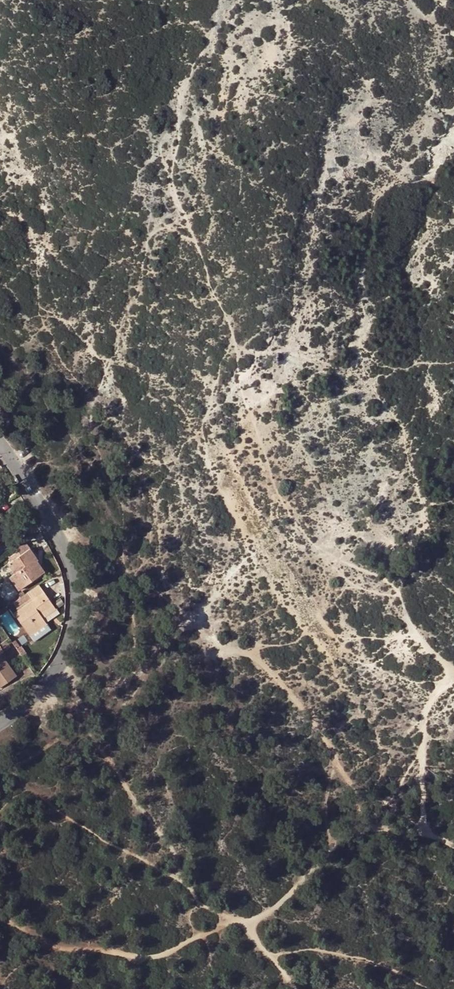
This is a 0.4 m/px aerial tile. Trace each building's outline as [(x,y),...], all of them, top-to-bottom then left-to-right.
[(39,560),(26,543),(9,555),(13,561),(20,571),(15,573),(10,577),(20,590),(45,572),(37,562),(39,560)] [(20,571),(13,561),(8,564),(15,573),(20,571)] [(40,585),(28,593),(34,601),(15,614),(30,635),(47,624),(43,618),(40,615),(54,605),(40,585)] [(40,615),(43,618),(56,608),(54,605),(40,615)] [(0,654),(0,688),(16,676),(1,654),(0,654)]
